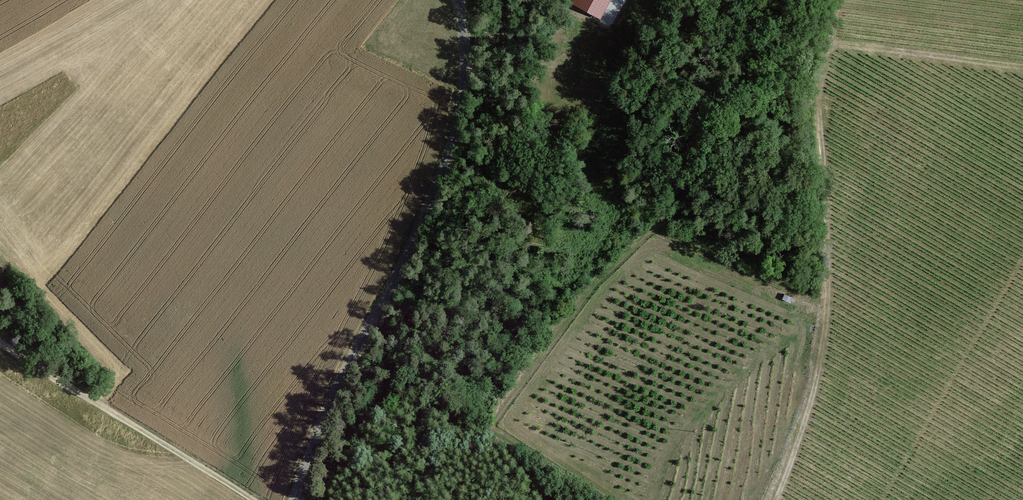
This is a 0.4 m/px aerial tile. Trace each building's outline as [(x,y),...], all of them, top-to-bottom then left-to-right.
[(607,0),(574,0),(573,2),(598,16),(607,0)]
